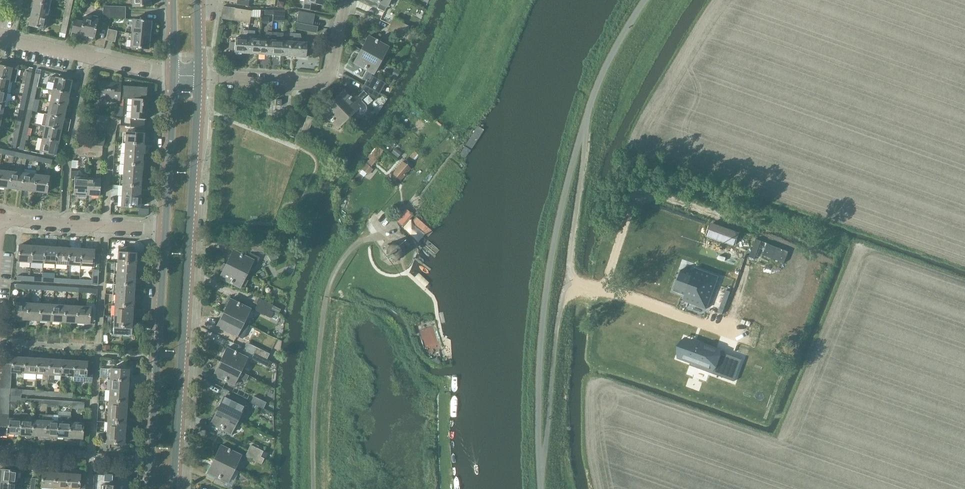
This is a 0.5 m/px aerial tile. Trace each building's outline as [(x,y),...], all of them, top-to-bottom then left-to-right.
[(302,9),(315,12),(317,4),(322,5),(323,0),(304,0),(302,9)] [(33,3),(31,14),(46,18),(49,6),(33,3)] [(235,9),(233,21),(250,23),(252,11),(235,9)] [(299,17),(314,20),(315,14),(300,11),(299,17)] [(46,18),(31,14),(28,26),(44,29),(46,18)] [(83,38),(85,39),(86,39),(87,38),(88,36),(95,38),(98,20),(84,17),(83,22),(75,20),(72,32),(81,34),(81,35),(83,35),(83,37),(83,38)] [(314,20),(299,17),(298,23),(313,26),(314,20)] [(133,19),(131,33),(150,35),(151,21),(133,19)] [(390,25),(406,32),(409,26),(393,19),(390,25)] [(68,22),(62,21),(60,33),(65,34),(68,22)] [(406,32),(390,25),(387,30),(404,38),(406,32)] [(105,40),(114,42),(117,31),(108,29),(105,40)] [(234,52),(246,53),(248,31),(242,30),(241,38),(235,38),(235,42),(230,42),(229,50),(234,50),(234,52)] [(248,31),(246,53),(258,54),(259,36),(255,35),(255,31),(248,31)] [(258,54),(270,55),(272,32),(266,32),(265,36),(259,36),(258,54)] [(270,55),(282,56),(283,41),(283,37),(283,33),(272,32),(270,55)] [(131,40),(130,47),(148,49),(150,35),(131,33),(128,33),(128,40),(131,40)] [(283,37),(283,41),(282,56),(292,56),(294,34),(290,33),(289,38),(283,37)] [(294,34),(292,56),(306,57),(306,51),(313,52),(314,40),(302,39),(300,34),(294,34)] [(368,36),(361,49),(381,60),(388,47),(377,41),(378,40),(376,39),(376,40),(368,36)] [(381,60),(361,49),(354,63),(374,73),(381,60)] [(9,81),(15,82),(19,65),(3,62),(2,66),(0,66),(0,79),(9,81)] [(24,84),(29,85),(32,73),(27,72),(27,73),(24,73),(22,79),(25,80),(24,84)] [(364,85),(379,94),(385,83),(371,75),(369,81),(367,80),(364,85)] [(71,81),(50,77),(49,82),(54,83),(53,90),(69,93),(71,81)] [(6,93),(9,81),(0,79),(0,91),(6,93)] [(120,102),(120,98),(121,87),(121,83),(98,81),(97,89),(100,90),(100,101),(120,102)] [(379,94),(364,85),(361,91),(362,92),(367,94),(376,99),(379,94)] [(120,98),(132,99),(132,98),(146,99),(147,89),(130,88),(130,86),(123,86),(123,87),(121,87),(120,98)] [(69,93),(53,90),(50,102),(66,106),(69,93)] [(354,111),(356,113),(357,114),(358,114),(359,114),(360,115),(361,115),(362,114),(363,114),(364,113),(365,112),(366,112),(366,111),(366,110),(366,109),(366,108),(366,107),(366,106),(366,105),(365,105),(361,100),(367,94),(362,92),(357,97),(354,93),(349,97),(343,91),(332,101),(348,117),(354,111)] [(149,100),(146,99),(132,98),(132,99),(130,127),(144,128),(144,119),(146,119),(147,110),(148,110),(149,100)] [(348,117),(332,101),(322,112),(337,128),(348,117)] [(63,118),(66,106),(50,102),(47,114),(63,118)] [(47,114),(45,126),(61,130),(63,118),(47,114)] [(95,115),(95,121),(108,124),(109,118),(109,117),(99,115),(95,115)] [(313,118),(312,118),(307,116),(301,133),(307,135),(313,118)] [(58,142),(61,130),(45,126),(40,125),(39,130),(44,131),(42,139),(58,142)] [(143,144),(143,133),(126,132),(125,143),(143,144)] [(98,133),(96,144),(103,146),(106,135),(98,133)] [(55,154),(58,142),(42,139),(39,151),(55,154)] [(142,155),(143,144),(125,143),(124,154),(142,155)] [(102,146),(76,144),(76,156),(82,157),(83,147),(89,147),(89,151),(102,152),(102,146)] [(83,147),(82,157),(102,158),(102,152),(89,151),(89,147),(83,147)] [(141,165),(142,155),(124,154),(123,164),(141,165)] [(403,160),(392,173),(401,180),(411,167),(403,160)] [(141,176),(141,165),(123,164),(123,175),(141,176)] [(9,188),(11,172),(0,171),(0,187),(9,188)] [(86,195),(88,177),(78,177),(78,171),(71,171),(70,179),(74,179),(73,194),(78,195),(78,197),(86,197),(86,195)] [(9,188),(22,190),(24,173),(11,172),(9,188)] [(22,190),(34,191),(36,175),(24,173),(22,190)] [(36,175),(34,191),(47,193),(48,177),(36,175)] [(140,187),(141,176),(123,175),(122,185),(140,187)] [(88,177),(86,195),(99,196),(100,178),(88,177)] [(139,197),(140,187),(122,185),(121,196),(139,197)] [(121,196),(121,207),(139,208),(139,197),(121,196)] [(383,251),(384,257),(391,262),(398,261),(402,254),(401,247),(395,243),(386,244),(384,250),(383,250),(383,251)] [(30,262),(31,246),(19,245),(18,261),(30,262)] [(30,262),(43,263),(44,247),(31,246),(30,262)] [(43,263),(55,263),(56,247),(44,247),(43,263)] [(69,248),(56,247),(55,263),(68,264),(69,248)] [(68,264),(80,265),(81,249),(69,248),(68,264)] [(81,249),(80,265),(93,266),(94,250),(81,249)] [(233,250),(226,264),(246,274),(253,260),(242,255),(243,253),(241,253),(240,254),(233,250)] [(118,252),(117,263),(135,264),(136,253),(118,252)] [(117,263),(116,273),(134,275),(135,264),(117,263)] [(240,287),(246,274),(226,264),(219,277),(240,287)] [(706,310),(718,278),(694,269),(692,275),(681,271),(673,292),(685,296),(682,302),(706,310)] [(116,284),(134,285),(134,275),(116,273),(116,284)] [(134,285),(116,284),(115,294),(133,296),(134,285)] [(115,294),(114,305),(132,306),(133,296),(115,294)] [(229,299),(223,313),(243,323),(250,309),(239,304),(239,303),(238,302),(237,303),(229,299)] [(260,299),(257,304),(278,315),(280,309),(260,299)] [(27,320),(28,303),(15,303),(14,319),(27,320)] [(39,320),(40,304),(28,303),(27,320),(39,320)] [(39,320),(52,321),(53,305),(40,304),(39,320)] [(257,304),(254,310),(270,318),(275,320),(278,315),(257,304)] [(52,321),(64,322),(65,306),(53,305),(52,321)] [(114,316),(132,317),(132,307),(114,305),(114,316)] [(64,322),(76,323),(77,306),(65,306),(64,322)] [(77,306),(76,323),(89,324),(90,307),(77,306)] [(243,323),(223,313),(216,326),(236,336),(240,328),(246,331),(248,326),(243,323)] [(130,336),(132,317),(114,316),(112,316),(110,334),(130,336)] [(269,353),(246,342),(243,348),(254,353),(267,359),(269,353)] [(240,371),(247,358),(236,352),(236,351),(235,350),(234,352),(226,348),(220,361),(240,371)] [(699,348),(697,353),(684,348),(678,363),(690,367),(691,365),(699,368),(696,374),(710,380),(711,376),(733,385),(739,369),(730,366),(727,373),(715,368),(719,357),(699,348)] [(270,361),(267,359),(254,353),(251,359),(267,367),(270,361)] [(24,373),(25,358),(12,357),(12,355),(4,354),(3,363),(11,364),(11,370),(11,372),(24,373)] [(25,358),(24,373),(36,374),(37,358),(25,358)] [(36,374),(48,375),(49,359),(37,358),(36,374)] [(49,359),(48,375),(48,382),(54,382),(54,375),(61,375),(62,360),(49,359)] [(74,361),(62,360),(61,375),(73,376),(74,361)] [(74,361),(73,376),(73,381),(91,383),(92,367),(86,367),(87,361),(74,361)] [(233,385),(240,371),(220,361),(213,375),(233,385)] [(110,369),(110,379),(128,381),(128,370),(110,369)] [(110,379),(109,390),(127,391),(128,381),(110,379)] [(108,401),(126,402),(127,391),(109,390),(108,401)] [(254,396),(250,403),(263,409),(266,402),(254,396)] [(223,397),(217,410),(237,420),(244,407),(233,401),(233,400),(232,399),(231,401),(223,397)] [(126,412),(126,402),(108,401),(108,411),(126,412)] [(263,409),(250,403),(248,408),(260,414),(263,409)] [(237,420),(217,410),(210,424),(230,434),(237,420)] [(125,423),(126,412),(108,411),(107,422),(125,423)] [(7,434),(20,434),(21,413),(15,413),(14,419),(8,418),(8,417),(0,416),(0,435),(7,436),(7,434)] [(20,434),(26,435),(26,436),(27,438),(30,438),(31,437),(31,435),(32,435),(33,420),(27,419),(27,414),(21,413),(20,434)] [(57,437),(69,438),(70,422),(71,416),(58,415),(57,437)] [(32,435),(44,436),(45,421),(33,420),(32,435)] [(44,436),(57,437),(58,421),(45,421),(44,436)] [(70,422),(69,438),(82,439),(83,423),(70,422)] [(124,433),(125,423),(107,422),(106,432),(124,433)] [(106,443),(124,444),(124,433),(106,432),(106,443)] [(220,445),(213,459),(234,469),(240,456),(229,450),(230,449),(229,448),(228,449),(220,445)] [(260,457),(260,456),(263,451),(250,445),(248,451),(260,457)] [(260,457),(248,451),(245,456),(261,464),(264,458),(260,456),(260,457)] [(234,469),(213,459),(207,472),(227,482),(234,469)] [(17,471),(17,472),(23,473),(24,465),(9,463),(8,470),(17,471)] [(17,472),(17,471),(8,470),(0,469),(0,478),(1,478),(0,482),(16,484),(17,472)] [(41,487),(53,488),(55,473),(42,472),(41,487)] [(53,488),(66,488),(67,474),(55,473),(53,488)] [(67,474),(66,488),(84,488),(85,481),(79,480),(80,474),(67,474)]
